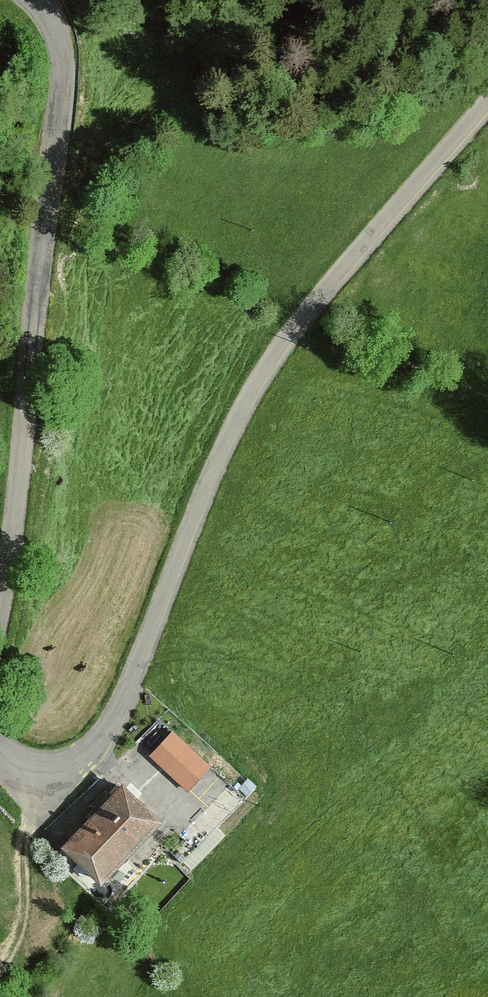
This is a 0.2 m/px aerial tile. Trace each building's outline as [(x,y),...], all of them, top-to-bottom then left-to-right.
[(209,766),(172,732),(150,757),(187,791),(209,766)] [(115,783),(54,844),(95,883),(155,822),(115,783)]
